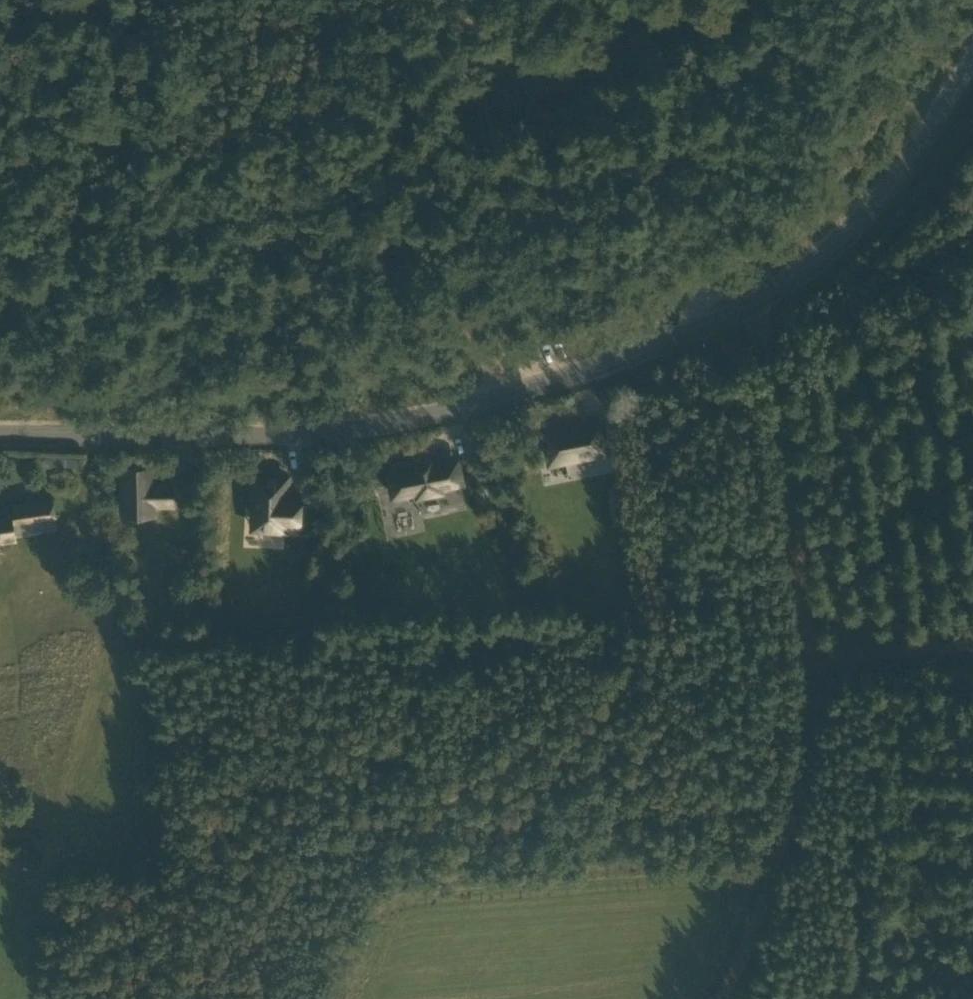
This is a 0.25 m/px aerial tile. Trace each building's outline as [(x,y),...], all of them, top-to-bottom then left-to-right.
[(549,461),(607,449),(600,417),(543,429),(549,461)] [(449,457),(435,460),(434,456),(411,460),(412,464),(388,469),(394,497),(418,492),(418,496),(441,491),(441,487),(462,483),(458,464),(451,465),(449,457)] [(53,458),(53,467),(70,467),(70,458),(53,458)] [(154,483),(154,468),(123,468),(124,509),(155,508),(155,503),(173,503),(173,483),(154,483)] [(256,476),(254,508),(260,508),(259,529),(285,530),(285,526),(299,527),(301,495),(287,494),(287,482),(276,482),(276,477),(256,476)] [(628,520),(627,497),(615,497),(616,521),(628,520)] [(31,503),(0,508),(1,515),(0,515),(0,542),(14,539),(12,523),(56,516),(53,499),(31,503)]
